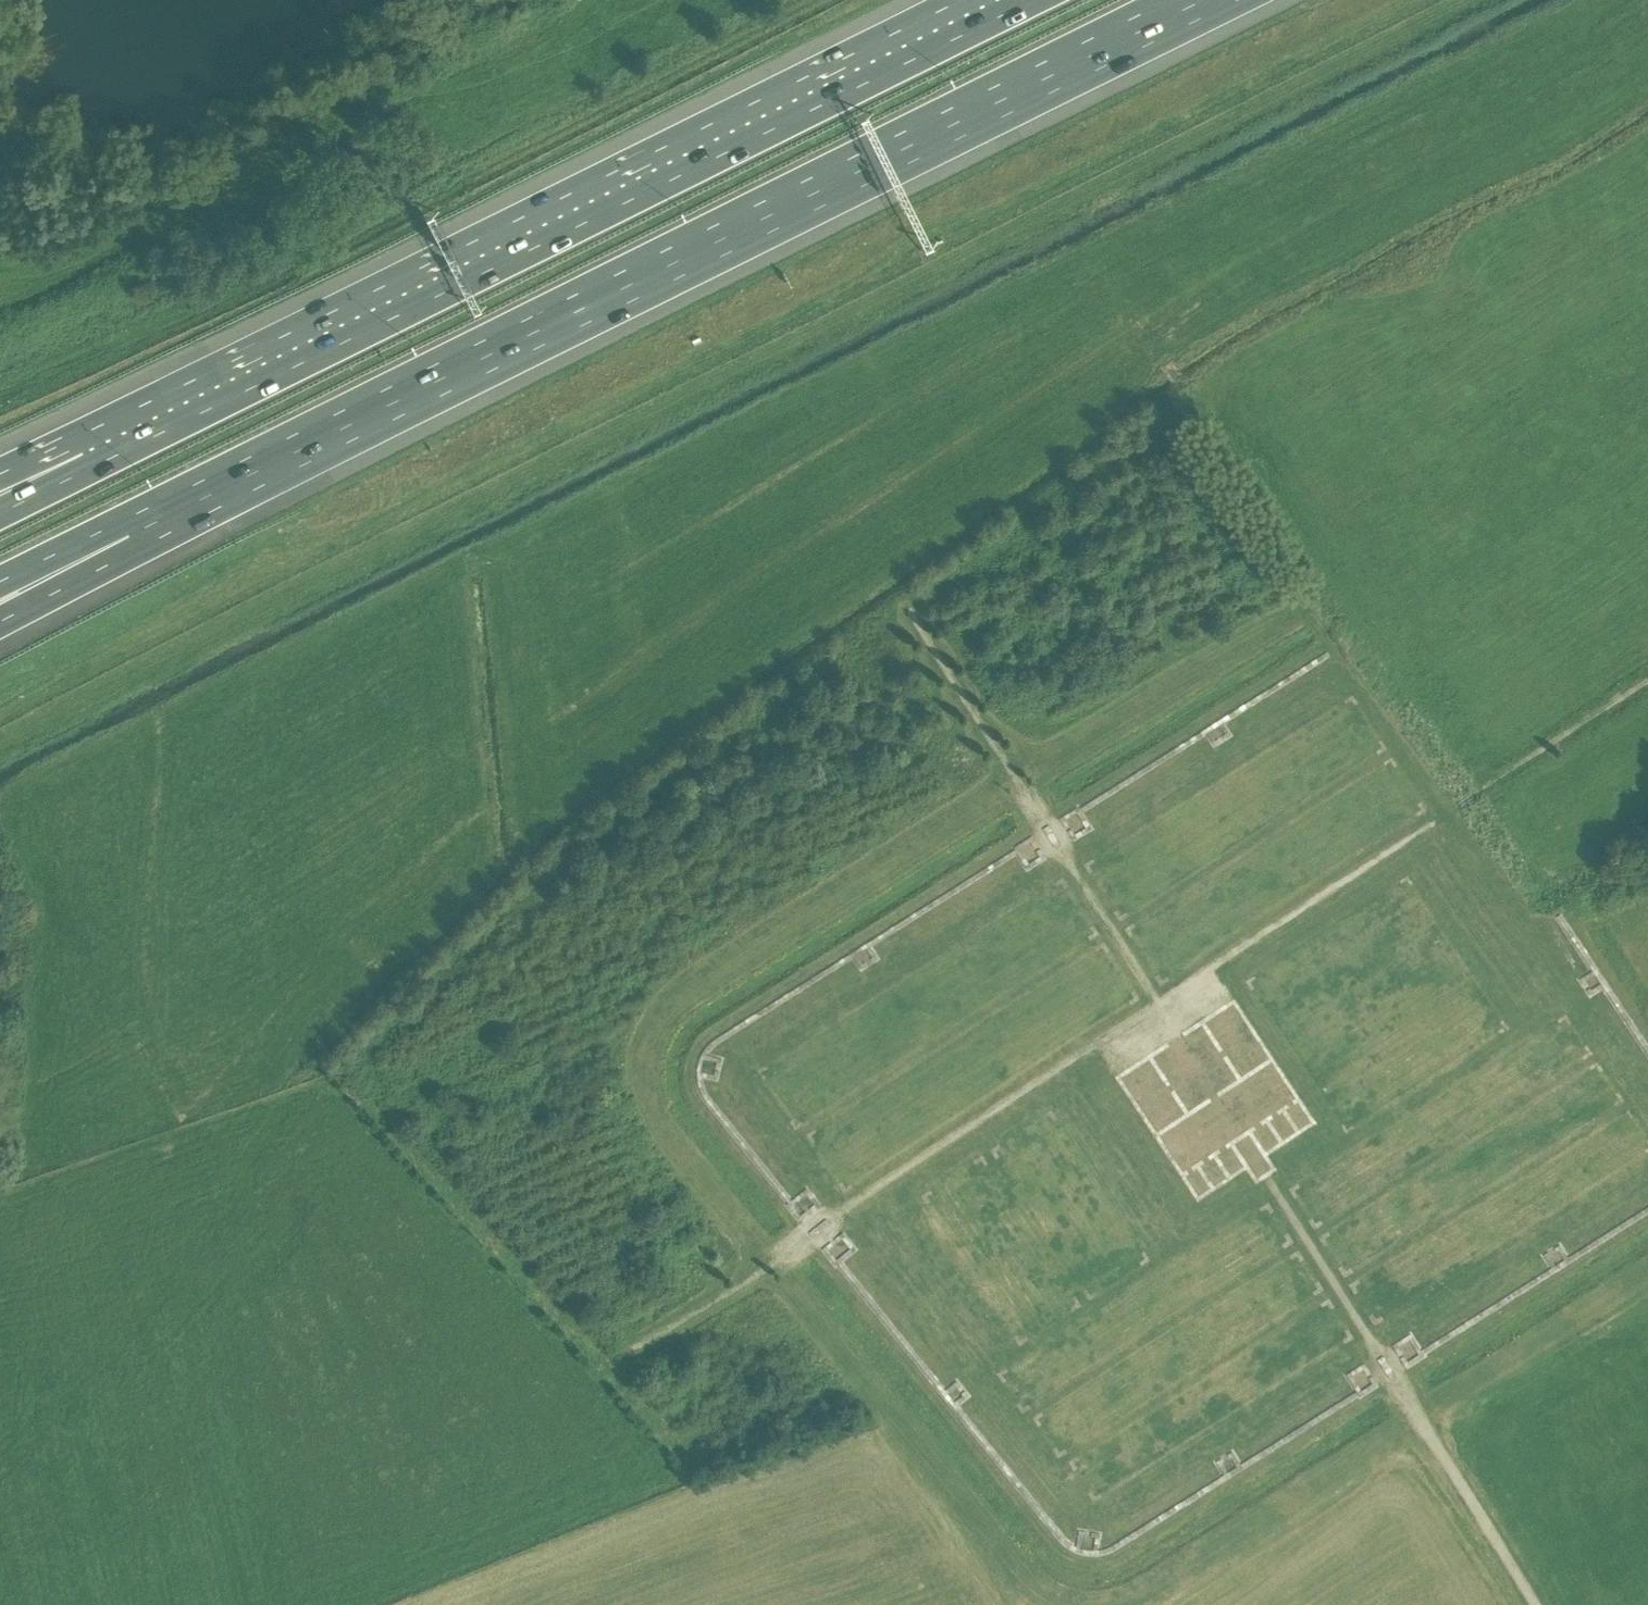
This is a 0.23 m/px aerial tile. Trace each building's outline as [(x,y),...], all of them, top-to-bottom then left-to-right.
[(1059,844),(1047,826),(1043,829),(1055,847),(1059,844)] [(1569,1258),(1560,1244),(1542,1256),(1551,1269),(1424,1351),(1412,1333),(1392,1346),(1408,1370),(1427,1357),(1426,1355),(1556,1272),(1570,1264),(1647,1214),(1647,1208),(1569,1258)] [(814,1237),(829,1225),(826,1220),(810,1233),(814,1237)] [(1109,1554),(1118,1549),(1229,1479),(1243,1471),(1360,1397),(1361,1400),(1380,1388),(1365,1364),(1346,1376),(1357,1393),(1243,1465),(1233,1451),(1216,1463),(1224,1476),(1116,1545),(1107,1549),(1099,1552),(1101,1534),(1078,1530),(1076,1547),(1073,1546),(1067,1541),(959,1407),(971,1397),(957,1381),(946,1390),(843,1262),(858,1250),(843,1232),(822,1249),(836,1267),(839,1265),(944,1396),(954,1408),(1063,1545),(1071,1551),(1077,1553),(1080,1555),(1089,1557),(1096,1557),(1100,1558),(1109,1554)] [(1395,1376),(1384,1358),(1379,1361),(1390,1378),(1395,1376)]
